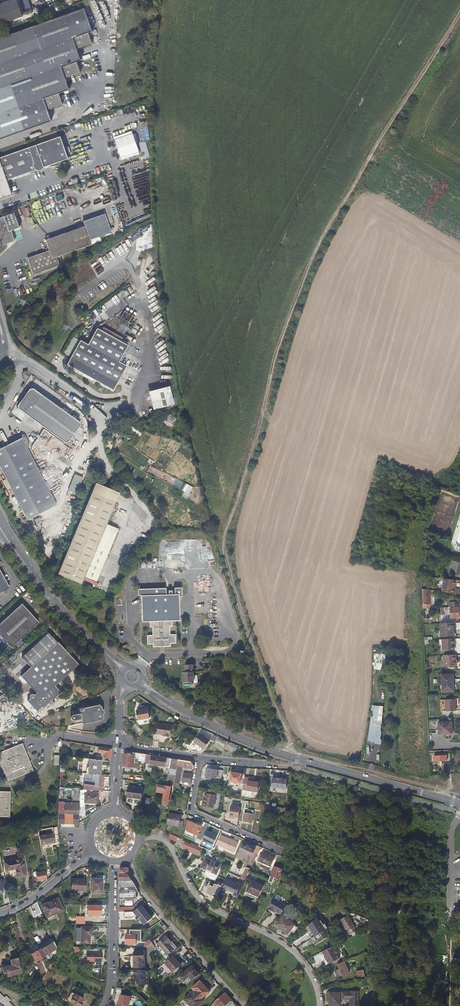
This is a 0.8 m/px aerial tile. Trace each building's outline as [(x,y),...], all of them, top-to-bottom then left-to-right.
[(23,16),(18,3),(0,10),(0,24),(23,16)] [(67,78),(82,73),(80,66),(82,65),(81,64),(86,62),(85,59),(83,60),(79,51),(94,46),(89,35),(94,33),(85,7),(0,37),(0,138),(52,120),(49,109),(64,104),(60,93),(71,89),(67,78)] [(121,157),(139,151),(133,131),(115,136),(121,157)] [(42,164),(43,164),(45,169),(47,168),(48,170),(52,169),(72,161),(70,155),(62,134),(0,156),(0,197),(14,192),(12,184),(14,183),(14,182),(17,181),(35,175),(41,172),(45,172),(42,164)] [(145,141),(139,143),(144,159),(150,157),(145,141)] [(94,202),(125,191),(122,182),(109,187),(60,204),(63,213),(77,208),(94,202)] [(19,226),(14,211),(2,215),(4,222),(0,224),(0,240),(1,244),(14,240),(11,229),(19,226)] [(92,245),(86,227),(46,241),(50,252),(28,259),(34,275),(59,266),(56,258),(92,245)] [(118,362),(127,345),(116,339),(96,329),(87,344),(80,340),(66,365),(93,379),(113,390),(126,366),(118,362)] [(173,405),(169,387),(148,393),(153,411),(173,405)] [(71,417),(67,415),(57,407),(47,400),(33,390),(29,391),(26,394),(22,400),(17,407),(18,409),(18,410),(23,414),(34,422),(43,428),(51,434),(58,439),(65,444),(68,443),(75,434),(80,427),(80,424),(76,421),(71,417)] [(33,462),(27,450),(28,449),(29,446),(25,437),(21,436),(13,440),(15,443),(4,448),(0,451),(0,469),(5,479),(12,492),(16,501),(19,506),(27,521),(40,514),(56,506),(39,473),(33,462)] [(115,534),(104,529),(107,523),(111,513),(116,502),(109,500),(92,492),(87,504),(81,518),(74,533),(68,548),(63,560),(57,574),(71,580),(80,584),(83,577),(89,564),(96,547),(108,552),(111,545),(115,534)] [(459,516),(457,526),(454,536),(452,543),(456,548),(459,550),(459,516)] [(95,582),(106,557),(108,552),(96,547),(89,564),(83,577),(95,582)] [(454,588),(455,580),(451,579),(443,578),(442,592),(451,593),(454,593),(455,589),(454,588)] [(179,614),(178,597),(181,597),(181,587),(172,587),(172,590),(165,590),(165,587),(161,587),(151,587),(140,588),(136,587),(136,595),(139,595),(140,609),(140,621),(148,620),(148,627),(151,627),(151,634),(146,634),(146,643),(151,643),(151,646),(154,646),(159,646),(159,644),(162,644),(162,646),(166,646),(169,645),(169,642),(175,642),(175,636),(169,637),(169,634),(169,626),(171,626),(171,620),(179,620),(179,614)] [(434,604),(433,592),(430,593),(430,590),(422,589),(422,599),(422,608),(423,608),(430,608),(431,608),(430,604),(434,604)] [(37,623),(28,613),(20,604),(13,611),(2,621),(0,623),(0,638),(3,641),(10,648),(37,623)] [(459,617),(458,608),(449,608),(449,607),(445,607),(439,607),(440,609),(440,614),(443,614),(450,614),(450,618),(459,617)] [(454,635),(454,623),(441,623),(441,636),(454,635)] [(79,666),(70,656),(63,649),(56,641),(56,642),(47,633),(37,642),(28,650),(21,658),(30,667),(26,671),(20,677),(29,686),(37,695),(35,697),(34,697),(34,696),(33,696),(32,695),(31,695),(29,696),(29,697),(28,698),(28,700),(29,700),(30,701),(29,702),(27,704),(39,716),(44,711),(52,703),(61,694),(55,688),(59,685),(69,675),(79,666)] [(454,643),(459,643),(459,639),(448,639),(439,639),(439,646),(443,646),(443,651),(454,650),(454,643)] [(454,662),(454,655),(443,655),(444,666),(456,666),(455,662),(454,662)] [(374,666),(382,666),(383,659),(375,658),(374,666)] [(192,676),(192,663),(182,663),(182,670),(181,670),(181,676),(183,676),(183,681),(191,681),(190,676),(192,676)] [(452,682),(452,674),(445,674),(441,674),(441,685),(442,691),(454,691),(453,682),(452,682)] [(455,707),(455,699),(441,700),(441,705),(441,711),(445,711),(445,710),(446,710),(446,711),(455,711),(455,707)] [(105,717),(105,713),(103,713),(103,710),(101,710),(101,708),(89,709),(89,707),(83,708),(83,711),(76,712),(77,724),(85,724),(85,725),(103,723),(103,721),(104,720),(104,717),(105,717)] [(150,719),(148,709),(136,711),(138,721),(150,719)] [(370,725),(377,726),(379,713),(372,712),(370,725)] [(452,734),(451,722),(443,722),(438,722),(439,735),(452,734)] [(170,736),(172,726),(159,723),(157,733),(162,735),(162,736),(168,737),(169,736),(170,736)] [(202,753),(211,742),(201,734),(189,750),(189,751),(192,751),(192,749),(195,749),(195,752),(202,753)] [(24,746),(0,755),(0,762),(9,783),(35,773),(24,746)] [(111,756),(112,749),(100,747),(99,753),(105,754),(104,758),(111,759),(111,756)] [(134,762),(135,753),(124,751),(123,767),(140,769),(140,767),(139,766),(139,763),(139,762),(135,762),(135,763),(134,762)] [(145,760),(146,755),(139,754),(138,761),(145,762),(145,760)] [(166,764),(167,758),(146,755),(145,760),(149,761),(151,761),(151,763),(151,764),(165,766),(166,764)] [(178,766),(179,760),(167,758),(166,764),(178,766)] [(101,775),(103,761),(99,761),(92,760),(88,759),(84,759),(83,773),(92,774),(101,775)] [(194,767),(191,762),(179,760),(178,766),(181,767),(191,769),(191,772),(193,772),(194,767)] [(222,779),(223,771),(209,768),(208,771),(206,770),(206,775),(208,776),(207,777),(222,779)] [(245,777),(246,774),(228,772),(226,781),(244,784),(245,777)] [(103,791),(104,775),(101,775),(92,774),(91,779),(84,779),(83,790),(103,791)] [(258,792),(260,783),(253,782),(253,779),(245,777),(244,784),(243,790),(258,792)] [(286,788),(287,780),(283,779),(272,778),(271,787),(286,788)] [(170,794),(171,786),(158,785),(158,788),(157,793),(164,794),(163,802),(168,803),(169,800),(170,794)] [(141,799),(143,788),(129,787),(128,797),(141,799)] [(214,808),(216,796),(214,795),(215,791),(208,790),(207,794),(205,794),(204,802),(203,807),(214,808)] [(11,794),(0,794),(0,819),(11,820),(11,794)] [(98,804),(99,795),(86,794),(85,803),(98,804)] [(248,805),(249,801),(241,800),(240,807),(240,809),(243,810),(244,804),(248,805)] [(79,823),(80,805),(65,804),(64,814),(74,814),(74,823),(79,823)] [(287,813),(288,808),(266,805),(265,812),(272,813),(272,815),(279,816),(280,812),(287,813)] [(239,818),(240,809),(240,807),(231,806),(229,818),(233,819),(233,817),(239,818)] [(252,823),(254,811),(248,810),(248,813),(245,813),(243,822),(246,822),(249,823),(252,823)] [(179,826),(180,820),(181,815),(169,813),(167,824),(179,826)] [(198,836),(202,826),(188,820),(186,827),(188,828),(187,831),(190,832),(197,835),(198,836)] [(51,838),(49,829),(38,831),(42,851),(46,850),(45,846),(52,845),(52,842),(51,838)] [(235,853),(239,843),(222,836),(218,845),(235,853)] [(194,851),(196,846),(188,842),(188,843),(182,841),(181,844),(183,845),(183,846),(194,851)] [(255,850),(252,849),(252,847),(247,845),(246,846),(243,844),(240,850),(249,854),(252,856),(255,850)] [(249,854),(240,850),(237,855),(242,857),(246,860),(249,854)] [(271,866),(274,858),(262,853),(260,858),(262,859),(260,862),(271,866)] [(221,865),(205,858),(202,866),(201,868),(202,869),(202,870),(204,871),(206,872),(207,869),(209,870),(209,871),(216,875),(221,865)] [(26,876),(22,859),(4,863),(6,871),(15,869),(17,877),(26,876)] [(128,875),(128,868),(119,867),(119,880),(132,880),(131,880),(128,875)] [(246,879),(251,869),(247,867),(242,878),(246,879)] [(281,874),(282,870),(280,869),(275,867),(271,875),(280,879),(282,875),(281,874)] [(47,880),(46,871),(38,873),(36,873),(34,873),(33,875),(34,877),(35,878),(37,877),(38,882),(47,880)] [(105,887),(105,875),(96,875),(96,879),(103,879),(103,887),(105,887)] [(103,887),(103,879),(96,879),(92,878),(92,893),(103,893),(103,887)] [(238,897),(244,885),(239,882),(238,883),(226,878),(220,889),(226,892),(226,891),(227,889),(234,893),(233,894),(233,895),(238,897)] [(85,891),(86,880),(72,880),(72,891),(85,891)] [(136,886),(135,884),(132,880),(119,880),(119,895),(123,895),(122,899),(135,899),(135,895),(139,894),(136,886)] [(258,899),(265,886),(252,880),(247,891),(254,895),(253,896),(258,899)] [(63,911),(58,898),(43,904),(48,917),(63,911)] [(133,912),(145,902),(143,899),(132,908),(119,907),(119,912),(133,912)] [(272,899),(267,910),(282,916),(286,904),(272,899)] [(102,916),(102,905),(89,905),(88,909),(88,916),(102,916)] [(296,925),(284,915),(276,925),(288,934),(296,925)] [(357,931),(347,916),(340,921),(347,933),(349,932),(351,935),(357,931)] [(327,928),(316,918),(304,930),(307,934),(310,931),(312,933),(309,936),(311,939),(327,928)] [(331,933),(340,927),(338,923),(329,929),(331,933)] [(89,944),(90,936),(92,936),(92,928),(81,927),(81,944),(89,944)] [(135,944),(135,934),(125,934),(125,944),(135,944)] [(169,946),(172,943),(166,937),(157,944),(167,957),(174,951),(169,946)] [(303,951),(314,944),(311,939),(300,946),(303,951)] [(45,956),(54,951),(53,950),(56,948),(53,942),(50,944),(41,950),(45,956)] [(156,949),(152,943),(147,947),(149,954),(156,949)] [(340,952),(342,951),(338,944),(322,952),(329,964),(339,959),(337,954),(340,952)] [(35,963),(45,957),(45,956),(41,950),(40,949),(31,955),(35,963)] [(144,967),(144,951),(134,951),(134,956),(130,956),(130,967),(144,967)] [(329,964),(322,952),(320,953),(326,965),(329,964)] [(102,963),(102,953),(88,953),(87,962),(102,963)] [(180,965),(172,955),(164,963),(172,972),(180,965)] [(23,973),(19,958),(12,960),(13,965),(3,968),(4,974),(5,974),(6,975),(9,974),(9,975),(10,976),(23,973)] [(44,975),(49,965),(46,959),(38,964),(42,973),(43,973),(44,975)] [(350,973),(345,961),(338,964),(340,970),(343,976),(350,973)] [(188,984),(199,974),(192,966),(178,978),(185,987),(188,984)] [(148,984),(148,970),(134,970),(134,976),(137,976),(138,976),(138,978),(137,978),(137,985),(148,984)] [(357,978),(365,977),(363,970),(356,972),(357,978)] [(204,989),(205,988),(199,981),(191,988),(201,999),(208,993),(204,989)] [(231,1000),(224,991),(213,1003),(215,1005),(224,1005),(231,1000)] [(359,1004),(359,991),(351,991),(351,992),(346,992),(329,993),(330,1005),(341,1005),(340,999),(351,999),(351,1005),(359,1005),(359,1004)] [(5,998),(0,993),(0,1003),(1,1002),(5,1005),(4,1005),(13,1005),(9,1002),(10,1000),(6,996),(5,998)] [(84,1000),(73,993),(68,1000),(78,1005),(80,1005),(84,1000)] [(134,998),(119,995),(117,1005),(128,1005),(129,1003),(133,1004),(134,998)]
